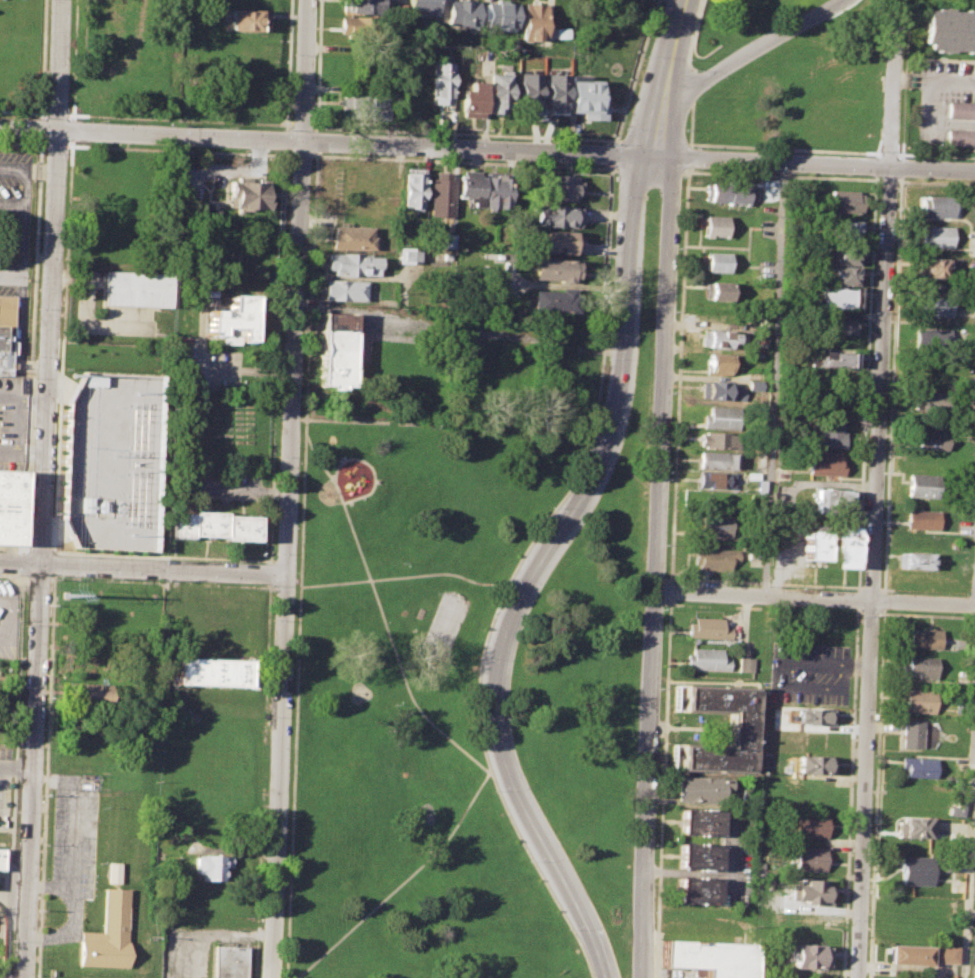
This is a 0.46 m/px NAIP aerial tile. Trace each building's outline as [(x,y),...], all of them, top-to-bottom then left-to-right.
[(348,14),(349,0),(384,0),(383,14),(348,14)] [(410,8),(410,0),(439,0),(438,16),(425,15),(425,9),(410,8)] [(448,1),(480,1),(479,26),(447,25),(448,1)] [(486,2),(517,3),(516,28),(485,27),(486,2)] [(523,3),(546,4),(545,42),(522,41),(523,3)] [(228,30),(264,32),(265,11),(229,9),(228,30)] [(923,10),(974,12),(974,51),(921,49),(923,10)] [(341,18),(385,20),(384,40),(340,38),(341,18)] [(555,28),(568,28),(568,39),(555,39),(555,28)] [(431,111),(452,112),(454,63),(433,63),(431,111)] [(488,114),(510,114),(510,73),(488,72),(488,114)] [(519,114),(538,114),(539,76),(520,75),(519,114)] [(545,114),(566,114),(567,75),(546,75),(545,114)] [(569,113),(581,113),(581,121),(605,121),(604,98),(598,98),(598,79),(568,79),(569,113)] [(460,113),(482,114),(483,83),(468,82),(468,92),(461,92),(460,113)] [(341,121),(381,121),(381,98),(341,98),(341,121)] [(973,103),(949,102),(948,118),(973,119),(973,103)] [(972,130),(946,130),(946,145),(972,146),(972,130)] [(404,210),(422,211),(424,170),(405,170),(404,210)] [(459,176),(457,198),(466,198),(466,206),(480,206),(482,177),(478,177),(479,172),(463,171),(462,176),(459,176)] [(432,179),(430,217),(453,218),(454,179),(451,179),(451,172),(437,172),(437,179),(432,179)] [(484,172),(483,208),(501,208),(501,202),(508,202),(509,172),(484,172)] [(543,199),(574,201),(574,196),(580,196),(580,181),(575,181),(575,176),(544,175),(543,199)] [(232,211),(268,213),(270,180),(239,179),(238,182),(229,182),(228,199),(232,199),(232,211)] [(706,201),(748,203),(749,181),(706,180),(706,201)] [(827,209),(858,210),(859,191),(828,190),(827,209)] [(919,196),(951,197),(951,218),(918,217),(919,196)] [(577,226),(577,207),(536,206),(535,225),(577,226)] [(704,237),(726,238),(727,217),(705,216),(704,237)] [(831,220),(860,221),(859,238),(830,237),(831,220)] [(918,229),(924,229),(924,225),(949,226),(948,248),(923,247),(923,242),(917,242),(918,229)] [(331,249),(371,250),(372,228),(332,227),(331,249)] [(572,234),(544,232),(543,254),(571,255),(572,234)] [(399,263),(421,264),(422,249),(399,248),(399,263)] [(831,262),(855,262),(855,248),(831,248),(831,262)] [(706,272),(729,272),(730,253),(707,253),(706,272)] [(326,274),(378,276),(379,259),(327,257),(326,274)] [(916,258),(947,259),(946,277),(916,276),(916,258)] [(574,281),(575,262),(533,260),(532,279),(574,281)] [(830,283),(854,283),(854,268),(830,268),(830,283)] [(106,273),(172,275),(170,310),(104,307),(106,273)] [(323,300),(365,302),(365,282),(323,281),(323,300)] [(704,298),(731,298),(731,283),(704,283),(704,298)] [(816,308),(847,309),(848,290),(817,289),(816,308)] [(12,377),(0,377),(0,293),(15,294),(12,377)] [(572,315),(573,295),(530,293),(529,313),(572,315)] [(921,296),(950,297),(949,316),(916,315),(917,302),(921,302),(921,296)] [(208,337),(222,338),(222,330),(239,331),(239,344),(253,344),(254,298),(228,298),(228,314),(208,313),(208,337)] [(317,388),(351,389),(352,365),(364,366),(365,333),(354,333),(355,315),(320,314),(317,388)] [(821,335),(853,335),(853,320),(821,320),(821,335)] [(915,327),(947,328),(946,347),(914,346),(915,327)] [(703,346),(735,346),(735,331),(703,331),(703,346)] [(704,374),(731,375),(732,354),(705,353),(704,374)] [(814,368),(853,368),(853,353),(813,353),(814,368)] [(705,399),(744,400),(744,383),(706,382),(705,399)] [(916,390),(949,392),(948,411),(915,410),(916,390)] [(704,428),(739,430),(740,410),(705,408),(704,428)] [(819,445),(841,446),(842,422),(819,422),(819,445)] [(915,428),(947,430),(946,450),(914,448),(915,428)] [(700,447),(738,448),(738,434),(700,433),(700,447)] [(699,469),(737,470),(738,454),(699,452),(699,469)] [(808,474),(843,475),(843,453),(808,452),(808,474)] [(20,547),(0,546),(0,472),(23,473),(20,547)] [(698,489),(733,489),(733,472),(698,473),(698,489)] [(908,474),(943,476),(942,498),(907,497),(908,474)] [(814,515),(848,515),(848,489),(814,489),(814,515)] [(907,510),(938,511),(937,530),(906,528),(907,510)] [(170,538),(254,542),(255,518),(171,514),(170,538)] [(703,535),(729,535),(730,520),(703,519),(703,535)] [(801,565),(825,565),(825,528),(801,528),(801,565)] [(832,569),(855,569),(855,534),(832,534),(832,569)] [(690,569),(732,570),(733,550),(691,549),(690,569)] [(899,551),(935,553),(934,570),(898,568),(899,551)] [(689,639),(731,640),(732,630),(723,629),(724,620),(695,619),(694,624),(689,624),(689,639)] [(907,627),(939,629),(938,649),(906,647),(907,627)] [(692,671),(731,674),(732,659),(724,659),(725,651),(694,649),(693,656),(688,655),(687,666),(693,666),(692,671)] [(906,656),(935,658),(933,679),(900,677),(901,664),(905,664),(906,656)] [(740,659),(755,660),(754,674),(739,673),(740,659)] [(174,685),(246,689),(246,661),(176,660),(174,685)] [(74,708),(106,708),(106,685),(74,685),(74,708)] [(680,772),(755,775),(758,690),(682,687),(681,713),(730,715),(729,748),(681,746),(680,772)] [(904,689),(934,690),(932,714),(903,712),(904,689)] [(798,725),(835,726),(835,711),(798,710),(798,725)] [(900,720),(922,721),(921,748),(899,747),(900,720)] [(798,757),(836,759),(835,776),(797,774),(798,757)] [(898,757),(934,759),(933,778),(903,777),(904,768),(898,768),(898,757)] [(678,803),(721,804),(721,794),(732,794),(732,780),(679,779),(678,803)] [(945,816),(961,817),(961,803),(946,802),(945,816)] [(679,837),(720,838),(720,813),(679,812),(679,837)] [(798,816),(828,818),(827,841),(797,840),(798,816)] [(901,817),(929,818),(928,839),(895,837),(896,822),(900,822),(901,817)] [(678,871),(720,872),(720,846),(679,845),(678,871)] [(797,850),(826,851),(826,874),(796,873),(797,850)] [(195,855),(230,857),(229,873),(221,872),(220,881),(202,880),(203,873),(194,872),(195,855)] [(897,856),(931,857),(930,884),(899,884),(899,872),(896,872),(897,856)] [(79,962),(124,964),(127,888),(118,887),(120,862),(105,861),(102,932),(81,931),(79,962)] [(786,884),(800,885),(801,879),(819,880),(819,886),(830,886),(830,906),(801,905),(801,900),(785,899),(786,884)] [(677,906),(718,907),(719,881),(677,880),(677,906)] [(245,946),(214,944),(212,977),(243,977),(245,946)] [(757,947),(756,977),(704,977),(704,971),(661,970),(662,944),(757,947)] [(887,944),(954,947),(954,963),(927,961),(927,965),(886,964),(887,944)] [(792,945),(821,946),(820,969),(791,967),(792,945)]
